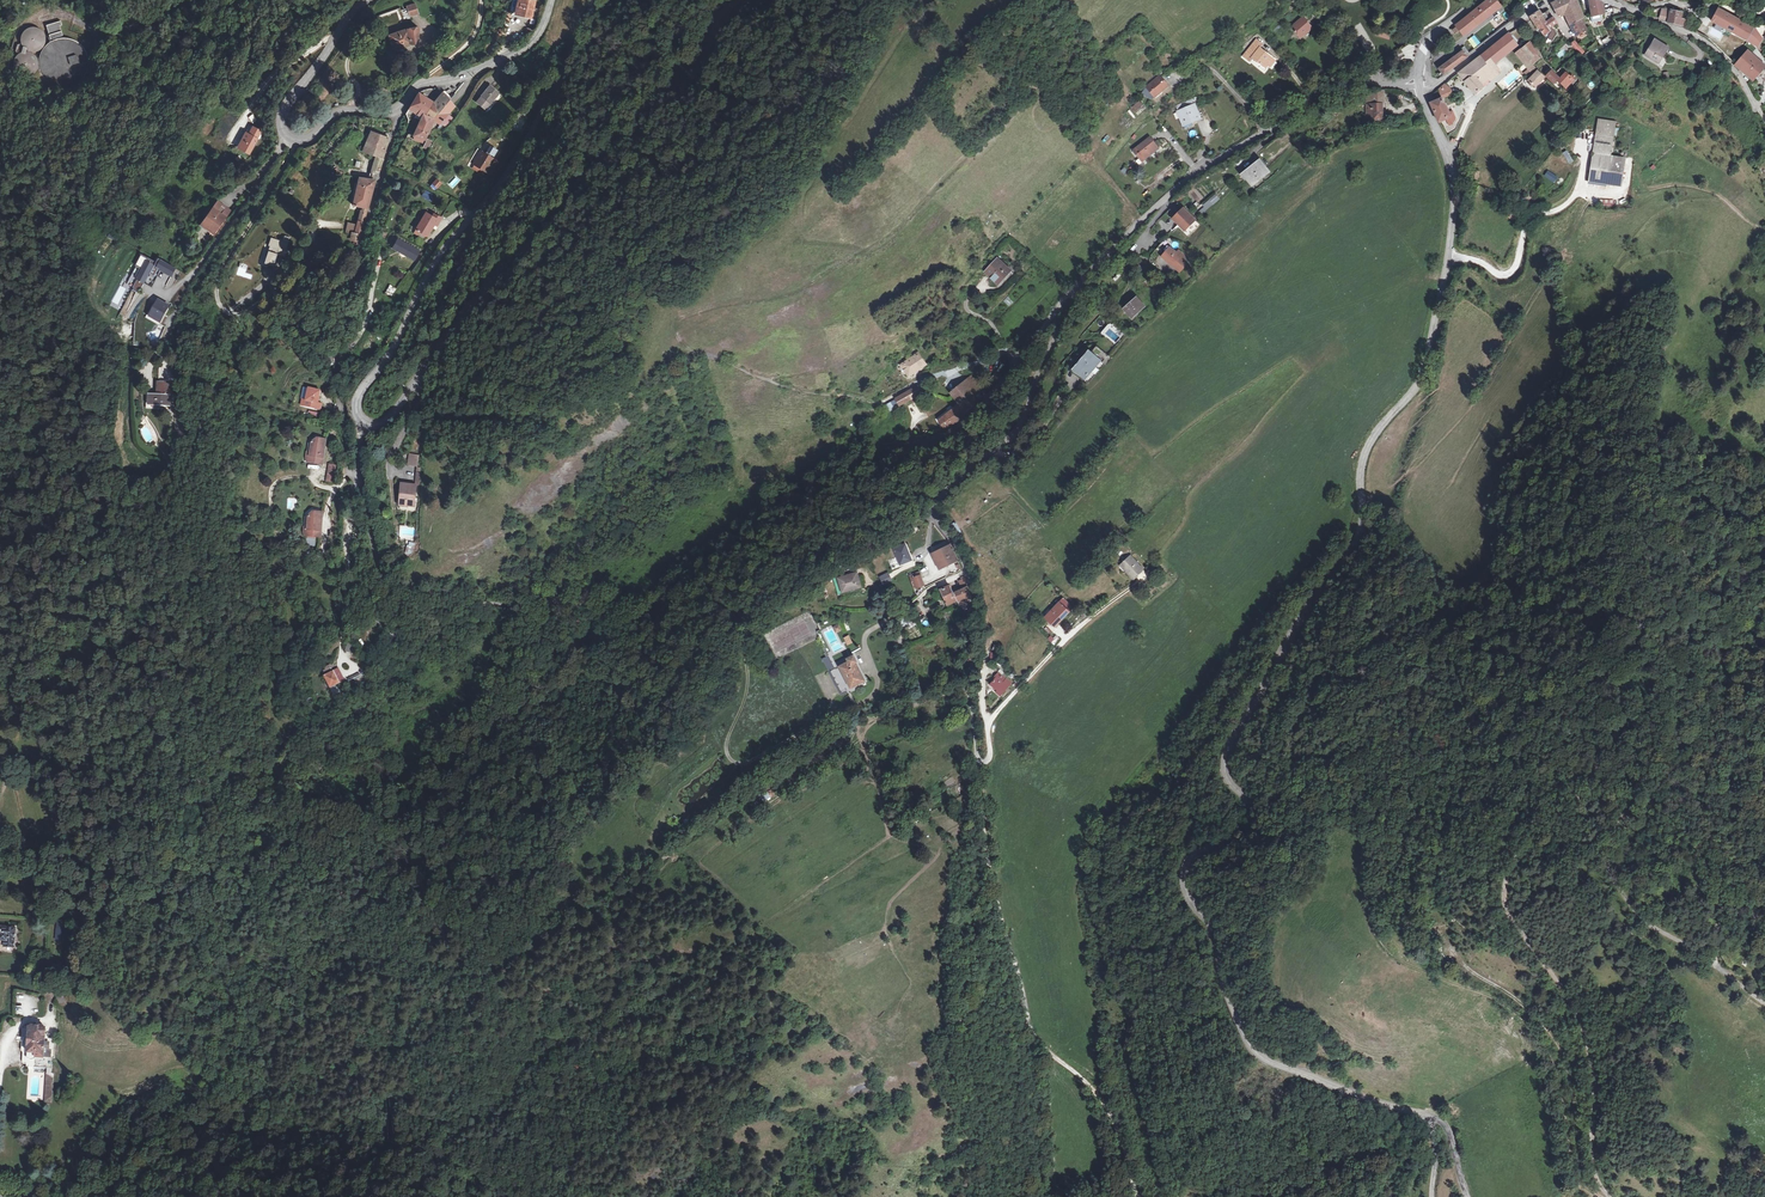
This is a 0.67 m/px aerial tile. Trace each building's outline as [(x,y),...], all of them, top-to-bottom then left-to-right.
[(521,0),(519,17),(534,19),(536,2),(521,0)] [(1456,25),(1464,34),(1502,6),(1498,0),(1488,0),(1470,14),(1467,16),(1456,25)] [(1583,29),(1579,23),(1583,21),(1578,11),(1575,0),(1563,0),(1554,4),(1561,18),(1567,15),(1569,29),(1576,40),(1582,36),(1586,33),(1583,29)] [(1640,9),(1655,5),(1662,2),(1661,0),(1651,0),(1651,1),(1639,6),(1640,9)] [(1603,17),(1602,5),(1591,1),(1590,19),(1593,18),(1599,17),(1603,17)] [(399,13),(402,20),(409,18),(408,16),(416,14),(413,6),(406,9),(406,10),(399,13)] [(1533,15),(1539,24),(1545,20),(1554,15),(1550,8),(1545,12),(1543,13),(1540,10),(1539,10),(1533,15)] [(1667,20),(1670,10),(1661,8),(1659,17),(1667,20)] [(1720,9),(1718,12),(1714,19),(1713,21),(1749,42),(1753,33),(1756,29),(1720,9)] [(1680,11),(1670,10),(1667,20),(1669,21),(1669,23),(1682,26),(1684,19),(1679,19),(1680,11)] [(1306,15),(1296,24),(1299,27),(1297,29),(1301,34),(1305,34),(1309,31),(1314,26),(1306,15)] [(1545,20),(1550,26),(1556,21),(1554,15),(1545,20)] [(45,24),(49,37),(60,34),(57,24),(60,23),(58,19),(45,24)] [(1539,24),(1546,33),(1547,34),(1550,31),(1553,29),(1550,26),(1545,20),(1539,24)] [(36,73),(37,72),(38,71),(38,69),(38,68),(39,67),(39,66),(39,65),(39,64),(39,63),(38,62),(38,61),(38,60),(37,59),(37,58),(36,57),(36,56),(35,55),(34,54),(33,53),(31,52),(32,51),(33,51),(34,51),(35,51),(36,51),(37,51),(38,51),(39,51),(40,50),(41,49),(42,49),(43,48),(44,47),(44,46),(45,46),(45,45),(45,44),(46,43),(46,42),(46,41),(46,40),(46,39),(45,37),(45,36),(45,35),(44,34),(44,33),(43,33),(43,32),(42,31),(41,31),(41,30),(40,29),(39,29),(38,28),(37,28),(36,28),(35,28),(34,27),(33,27),(32,27),(31,28),(30,28),(29,28),(28,29),(27,29),(26,30),(25,30),(25,31),(24,32),(23,33),(22,34),(22,35),(22,36),(21,37),(21,38),(21,39),(21,40),(21,41),(21,42),(21,44),(18,45),(17,51),(19,55),(18,56),(17,57),(17,58),(16,58),(15,59),(15,60),(15,61),(14,62),(14,63),(14,64),(14,65),(14,66),(14,67),(14,68),(14,69),(15,70),(16,71),(16,72),(17,73),(17,74),(18,74),(19,75),(20,76),(21,77),(22,77),(23,77),(24,77),(25,77),(26,78),(27,78),(28,77),(29,77),(30,77),(31,77),(32,76),(33,76),(33,75),(34,75),(35,74),(36,73)] [(1389,39),(1392,30),(1381,27),(1378,36),(1389,39)] [(406,29),(405,30),(388,36),(393,50),(409,45),(415,45),(419,36),(418,28),(406,29)] [(1448,30),(1438,36),(1446,51),(1452,47),(1457,42),(1449,30),(1448,30)] [(1547,34),(1546,33),(1540,38),(1541,39),(1545,42),(1552,33),(1550,31),(1547,34)] [(1505,36),(1481,55),(1490,66),(1494,63),(1495,64),(1519,44),(1510,33),(1505,36)] [(1552,33),(1545,42),(1550,46),(1557,37),(1552,33)] [(1762,38),(1753,33),(1749,42),(1758,47),(1760,43),(1762,38)] [(55,85),(56,85),(59,86),(61,86),(63,87),(65,87),(67,87),(69,87),(71,86),(73,86),(75,85),(77,84),(78,83),(80,82),(82,81),(83,80),(85,78),(86,77),(87,75),(88,73),(89,72),(90,70),(90,68),(91,66),(91,64),(91,62),(91,60),(91,58),(91,56),(90,54),(89,52),(89,50),(88,48),(87,47),(85,45),(84,43),(83,42),(81,41),(79,40),(78,39),(76,38),(74,37),(72,36),(70,36),(68,36),(66,36),(64,36),(62,36),(60,36),(58,37),(55,38),(52,39),(50,40),(49,42),(47,43),(46,45),(45,46),(44,48),(43,50),(42,51),(41,53),(41,55),(40,57),(40,59),(40,61),(40,63),(40,65),(41,67),(41,69),(42,71),(43,73),(44,75),(45,76),(46,78),(47,79),(49,81),(50,82),(52,83),(53,84),(55,85)] [(1267,66),(1269,63),(1275,56),(1263,46),(1265,43),(1260,38),(1246,54),(1252,59),(1254,56),(1263,63),(1267,66)] [(1574,48),(1580,57),(1589,51),(1586,48),(1582,50),(1575,40),(1570,43),(1574,48)] [(1652,41),(1646,51),(1650,53),(1646,61),(1654,67),(1658,60),(1656,59),(1659,54),(1661,55),(1665,49),(1652,41)] [(1521,49),(1526,54),(1535,47),(1530,42),(1521,49)] [(1528,56),(1532,60),(1539,52),(1535,47),(1526,54),(1528,56)] [(1522,61),(1528,56),(1526,54),(1521,49),(1516,53),(1522,61)] [(1468,57),(1466,53),(1464,50),(1440,69),(1445,74),(1468,57)] [(1642,58),(1646,61),(1650,53),(1646,51),(1642,58)] [(1539,52),(1532,60),(1534,63),(1535,64),(1544,57),(1539,52)] [(1753,78),(1762,65),(1753,58),(1743,52),(1735,64),(1753,78)] [(418,54),(412,66),(416,67),(421,55),(418,54)] [(1498,68),(1495,64),(1494,63),(1490,66),(1481,55),(1461,71),(1460,72),(1468,81),(1467,82),(1475,93),(1484,86),(1482,83),(1491,76),(1493,78),(1498,75),(1495,71),(1498,68)] [(1275,56),(1269,63),(1272,65),(1277,58),(1275,56)] [(1528,56),(1522,61),(1527,68),(1534,63),(1532,60),(1528,56)] [(1536,86),(1546,75),(1538,67),(1527,78),(1536,86)] [(1557,78),(1561,82),(1565,78),(1564,76),(1562,78),(1553,69),(1548,75),(1554,81),(1557,78)] [(1565,78),(1561,82),(1566,87),(1574,80),(1569,75),(1565,78)] [(1168,83),(1163,77),(1145,93),(1148,97),(1153,92),(1156,96),(1163,91),(1164,92),(1171,87),(1168,83)] [(1440,89),(1442,93),(1449,89),(1446,83),(1440,89)] [(1374,101),(1368,101),(1369,118),(1385,118),(1384,89),(1378,89),(1372,89),(1372,90),(1374,101)] [(1452,93),(1449,89),(1442,93),(1440,94),(1442,98),(1445,97),(1452,93)] [(461,97),(457,92),(451,97),(455,102),(461,97)] [(445,96),(443,97),(450,104),(451,103),(445,96)] [(421,119),(435,125),(442,111),(450,104),(443,97),(440,100),(438,103),(437,102),(432,106),(418,98),(416,102),(409,114),(406,119),(404,121),(403,123),(418,128),(421,119)] [(485,97),(475,110),(480,113),(476,118),(483,122),(495,105),(485,97)] [(1440,119),(1447,116),(1451,114),(1450,111),(1444,100),(1446,99),(1445,97),(1442,98),(1431,102),(1440,119)] [(1135,108),(1138,111),(1145,105),(1142,101),(1135,108)] [(1178,111),(1183,124),(1196,118),(1197,120),(1200,119),(1202,118),(1195,103),(1178,111)] [(442,111),(435,125),(441,128),(448,132),(455,123),(454,122),(448,119),(454,110),(450,104),(442,111)] [(1451,114),(1447,116),(1451,123),(1455,121),(1457,117),(1453,109),(1450,111),(1451,114)] [(1130,122),(1136,118),(1130,110),(1124,114),(1130,122)] [(253,114),(248,117),(253,123),(257,120),(253,114)] [(413,138),(425,144),(435,125),(421,119),(418,128),(413,138)] [(1197,122),(1203,138),(1210,135),(1204,120),(1197,122)] [(1617,123),(1598,121),(1589,184),(1621,188),(1625,162),(1611,160),(1617,123)] [(244,141),(240,149),(248,153),(255,140),(261,131),(252,127),(249,132),(250,133),(249,134),(245,132),(241,139),(244,141)] [(386,154),(391,138),(385,135),(384,140),(369,135),(365,146),(362,145),(361,147),(360,147),(359,152),(363,153),(363,152),(378,156),(373,175),(379,174),(381,170),(386,154)] [(1133,149),(1142,161),(1158,149),(1149,137),(1133,149)] [(432,147),(425,144),(422,151),(429,154),(432,147)] [(484,153),(477,166),(488,172),(493,175),(499,163),(494,160),(495,159),(492,157),(493,155),(496,157),(499,150),(492,146),(487,155),(484,153)] [(1568,162),(1572,159),(1568,152),(1563,154),(1568,162)] [(1242,174),(1251,185),(1268,171),(1260,161),(1242,174)] [(477,166),(475,169),(486,175),(488,172),(477,166)] [(1562,186),(1565,178),(1561,176),(1557,184),(1562,186)] [(436,178),(430,186),(436,191),(442,183),(436,178)] [(359,179),(357,189),(372,192),(373,189),(375,184),(359,179)] [(372,192),(357,189),(353,206),(363,209),(362,214),(360,214),(356,237),(363,238),(364,232),(371,200),(372,192)] [(431,202),(434,195),(425,190),(421,196),(431,202)] [(1216,195),(1209,200),(1213,204),(1219,199),(1216,195)] [(218,199),(213,205),(226,214),(230,207),(218,199)] [(1213,204),(1209,200),(1204,205),(1205,207),(1198,212),(1200,215),(1213,204)] [(226,214),(213,205),(202,222),(214,231),(226,214)] [(1194,219),(1184,208),(1173,219),(1184,229),(1194,219)] [(428,215),(419,231),(430,238),(435,230),(438,224),(441,226),(444,220),(436,216),(435,218),(428,215)] [(345,230),(354,232),(355,224),(347,222),(345,230)] [(263,264),(272,267),(276,254),(279,247),(285,250),(289,239),(284,237),(282,242),(270,238),(267,246),(270,247),(265,262),(264,262),(263,264)] [(361,251),(362,244),(355,242),(354,249),(361,251)] [(399,242),(395,249),(398,251),(398,252),(400,253),(402,254),(403,253),(409,257),(409,258),(416,261),(421,253),(404,244),(403,245),(399,242)] [(1171,245),(1163,254),(1168,258),(1167,259),(1175,265),(1183,255),(1185,253),(1180,249),(1178,251),(1171,245)] [(279,247),(276,254),(283,256),(285,250),(279,247)] [(1187,259),(1183,255),(1175,265),(1180,269),(1187,259)] [(171,274),(175,266),(158,257),(156,261),(148,256),(137,277),(133,285),(134,286),(133,288),(136,290),(138,288),(140,289),(144,281),(149,272),(154,275),(159,266),(161,267),(160,268),(171,274)] [(986,270),(997,279),(1003,273),(1005,275),(1010,270),(1011,268),(998,257),(986,270)] [(999,281),(1005,275),(1003,273),(997,279),(999,281)] [(119,310),(123,302),(120,300),(126,288),(119,285),(109,306),(119,310)] [(393,288),(389,295),(394,298),(398,291),(393,288)] [(1124,307),(1133,316),(1145,304),(1136,295),(1133,298),(1124,307)] [(1003,301),(1009,307),(1014,302),(1008,296),(1003,301)] [(158,298),(149,314),(160,320),(166,308),(169,303),(158,298)] [(1115,345),(1123,334),(1110,323),(1101,333),(1115,345)] [(1073,369),(1084,378),(1099,361),(1088,352),(1086,354),(1073,369)] [(901,364),(908,375),(924,366),(917,354),(901,364)] [(971,375),(959,384),(961,387),(951,394),(958,403),(964,412),(978,400),(973,395),(978,392),(981,390),(973,378),(971,375)] [(172,392),(172,380),(159,381),(160,392),(151,393),(151,404),(172,404),(172,392)] [(899,405),(917,394),(915,392),(920,389),(918,386),(895,399),(899,405)] [(303,401),(301,407),(320,411),(321,405),(317,404),(318,398),(319,393),(308,391),(306,402),(303,401)] [(915,404),(922,399),(920,395),(918,396),(913,399),(915,404)] [(894,400),(885,405),(889,412),(898,407),(894,400)] [(955,421),(964,412),(958,403),(937,419),(942,429),(946,427),(949,425),(955,421)] [(326,441),(316,440),(311,444),(310,452),(307,455),(308,457),(307,463),(322,466),(323,457),(326,441)] [(408,454),(407,465),(418,466),(419,455),(408,454)] [(338,467),(329,466),(328,476),(337,477),(338,467)] [(417,486),(415,486),(406,485),(402,485),(399,506),(415,507),(417,486)] [(322,514),(313,513),(308,517),(307,526),(304,529),(306,531),(305,537),(320,538),(322,514)] [(957,522),(952,524),(957,535),(962,532),(957,522)] [(896,547),(901,564),(912,560),(907,544),(896,547)] [(956,566),(960,565),(959,563),(956,555),(954,551),(950,544),(933,554),(939,569),(955,563),(956,566)] [(1142,568),(1130,555),(1120,565),(1132,577),(1142,568)] [(1142,568),(1132,577),(1134,579),(1144,569),(1142,568)] [(919,571),(910,574),(915,588),(924,584),(919,571)] [(842,592),(858,588),(855,578),(857,578),(856,572),(838,578),(842,592)] [(888,572),(879,576),(883,585),(892,581),(888,572)] [(964,588),(954,592),(957,600),(959,605),(970,600),(970,599),(970,595),(969,591),(969,588),(967,584),(965,578),(961,580),(964,588)] [(941,590),(944,597),(954,592),(950,585),(941,590)] [(947,604),(957,600),(954,592),(944,597),(947,604)] [(1044,617),(1055,627),(1073,607),(1063,597),(1044,617)] [(913,620),(906,623),(909,629),(916,625),(913,620)] [(839,624),(833,626),(836,632),(841,630),(839,624)] [(844,638),(847,646),(853,643),(849,635),(844,638)] [(355,653),(355,645),(346,645),(346,653),(355,653)] [(840,666),(850,687),(864,680),(856,662),(857,661),(854,654),(847,658),(848,662),(840,666)] [(828,656),(822,659),(829,671),(835,668),(828,656)] [(841,691),(850,687),(840,666),(831,670),(841,691)] [(359,672),(348,679),(352,686),(363,680),(359,672)] [(325,678),(332,690),(341,685),(335,673),(325,678)] [(1644,673),(1630,677),(1631,682),(1632,682),(1646,677),(1644,673)] [(997,691),(1001,695),(1011,683),(1006,678),(1003,682),(996,677),(991,683),(998,689),(997,691)] [(779,796),(773,788),(759,796),(765,805),(779,796)] [(1696,884),(1684,892),(1685,894),(1686,896),(1699,888),(1696,884)] [(0,925),(0,939),(5,939),(4,946),(15,947),(17,926),(0,925)] [(74,930),(65,929),(65,936),(66,936),(66,941),(73,941),(74,930)] [(1738,955),(1727,964),(1728,965),(1730,967),(1741,958),(1738,955)] [(32,1026),(27,1026),(25,1055),(45,1057),(47,1027),(44,1027),(44,1025),(40,1025),(39,1027),(37,1026),(36,1025),(33,1025),(32,1026)]
